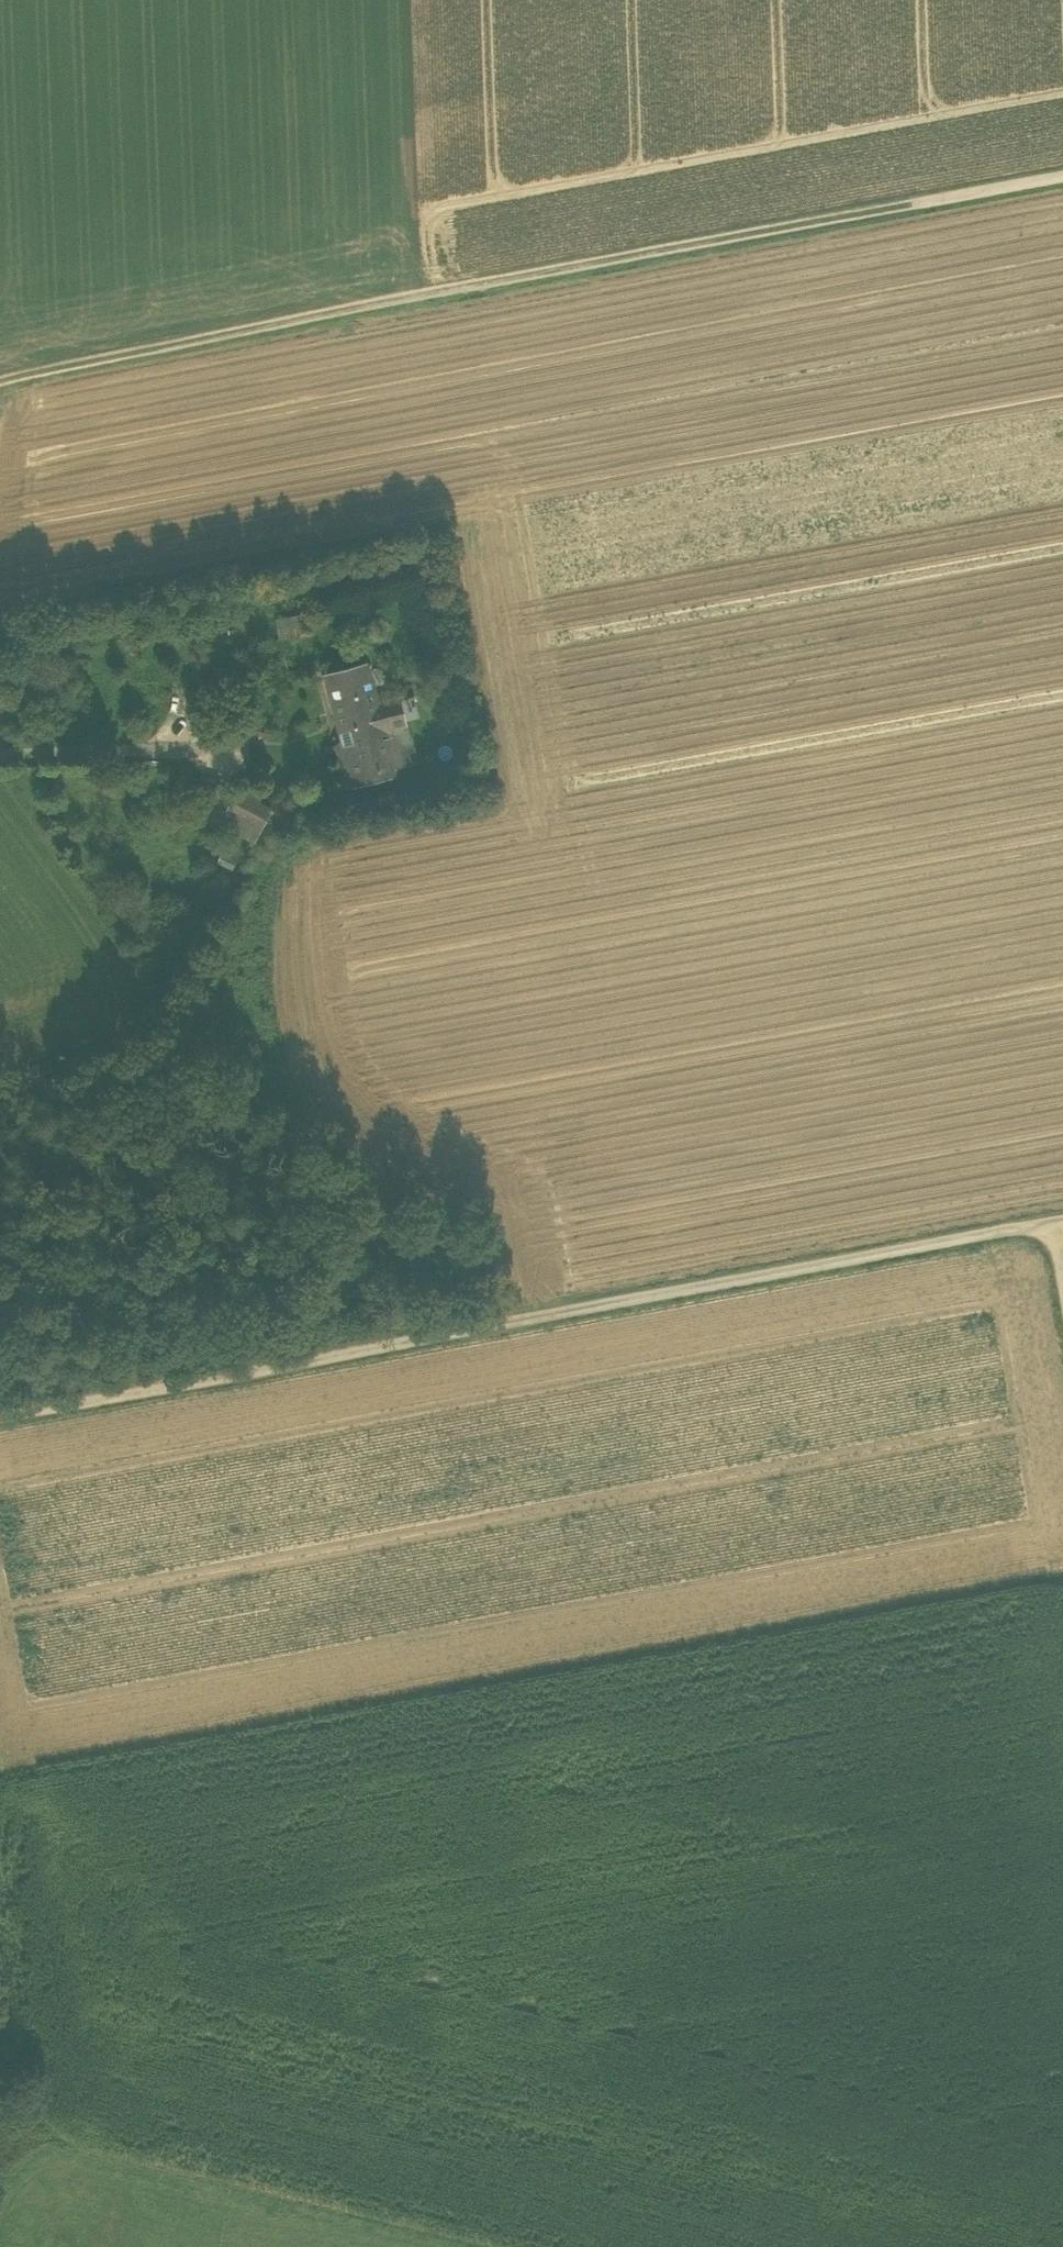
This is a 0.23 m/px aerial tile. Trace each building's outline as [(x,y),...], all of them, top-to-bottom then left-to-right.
[(276,620),(279,639),(312,634),(309,615),(276,620)] [(343,749),(352,781),(396,769),(387,738),(386,731),(379,705),(368,663),(324,675),(343,749)] [(401,701),(399,702),(399,700),(379,705),(386,731),(387,738),(396,769),(418,763),(405,724),(403,715),(416,710),(412,699),(401,702),(401,701)] [(225,811),(260,831),(270,811),(235,792),(225,811)]
